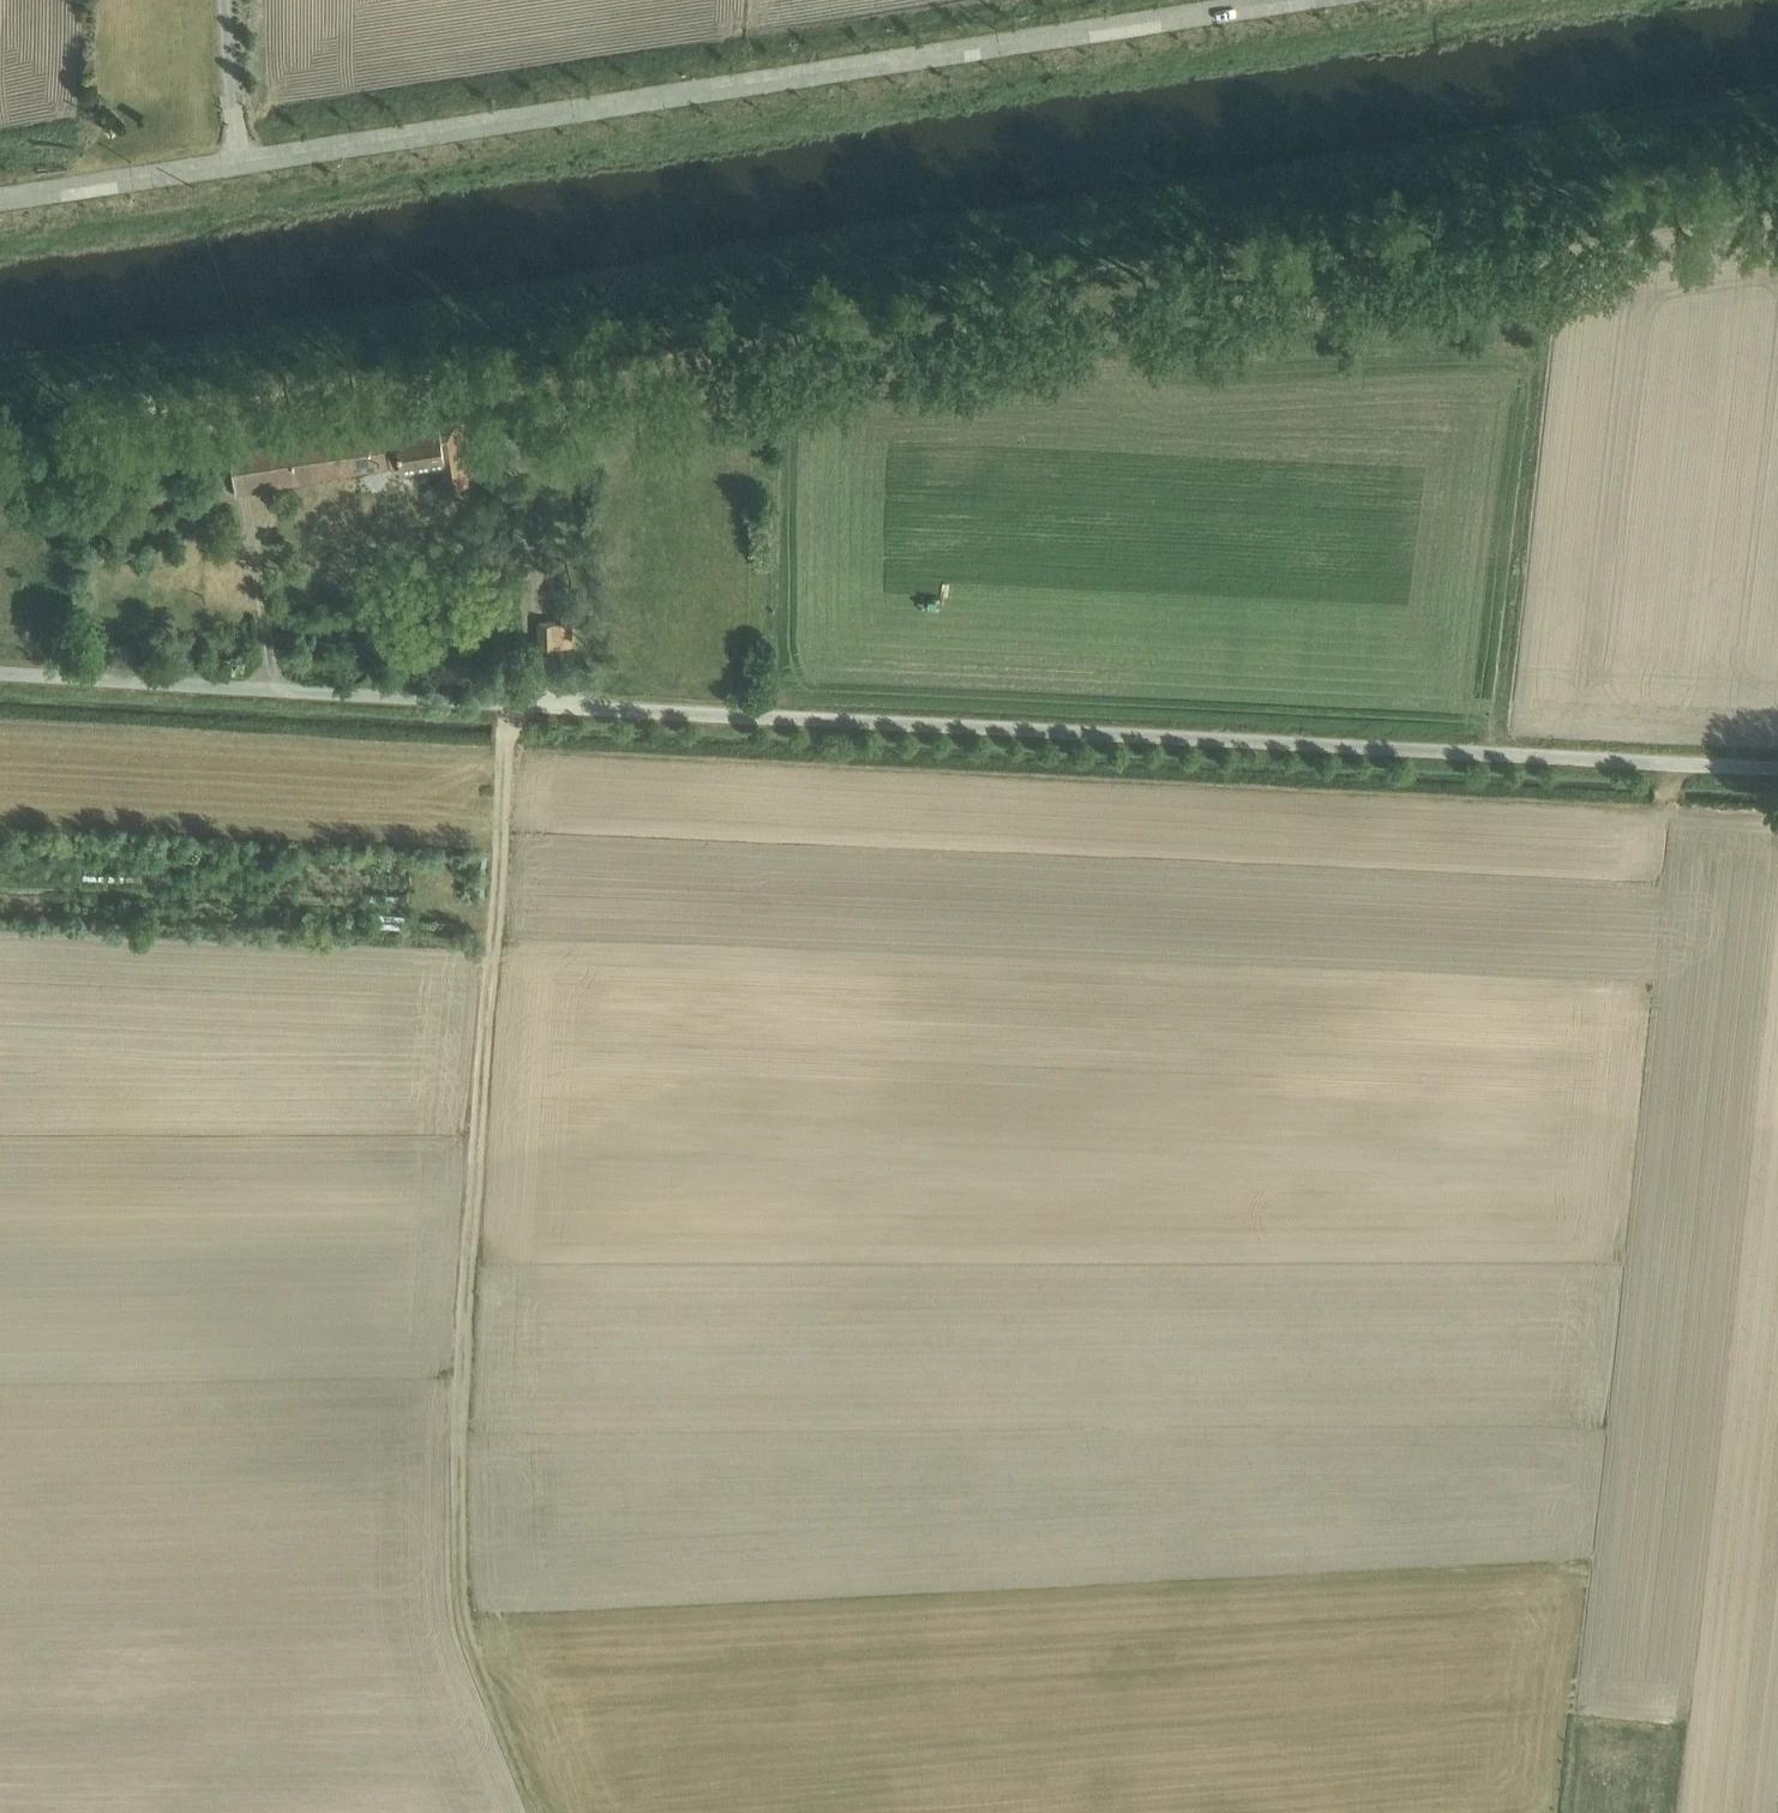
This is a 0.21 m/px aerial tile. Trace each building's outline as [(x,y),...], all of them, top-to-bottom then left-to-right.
[(459,415),(229,450),(236,492),(315,480),(315,477),(389,465),(400,463),(402,472),(439,466),(443,485),(469,481),(459,415)] [(556,621),(557,645),(572,644),(571,620),(556,621)] [(557,645),(556,621),(539,622),(540,646),(557,645)]
